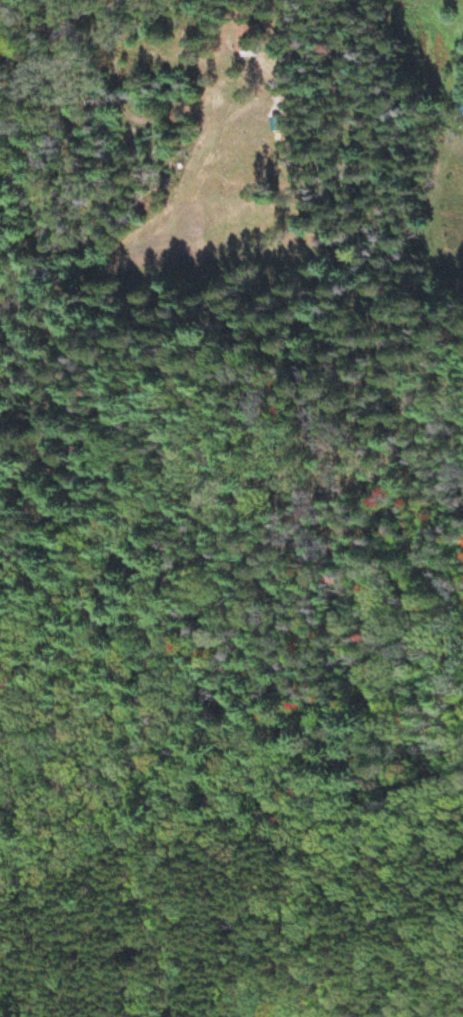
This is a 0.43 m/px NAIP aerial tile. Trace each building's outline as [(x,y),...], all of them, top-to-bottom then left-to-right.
[(263,37),(256,26),(243,34),(249,45),(263,37)]
